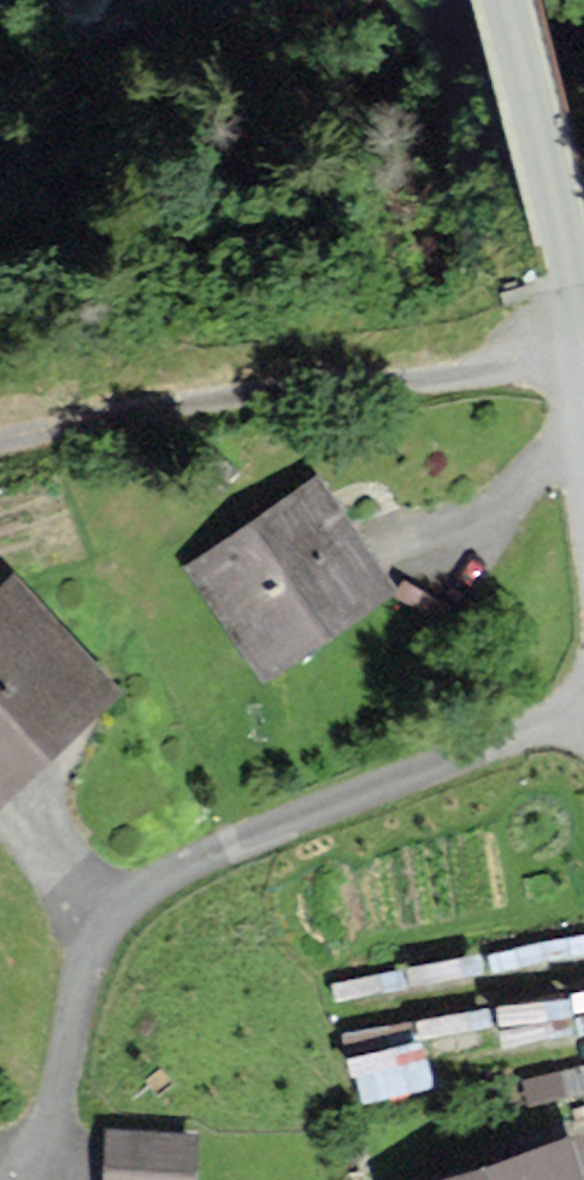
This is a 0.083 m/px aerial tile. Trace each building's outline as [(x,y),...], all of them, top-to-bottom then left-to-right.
[(316,484),(195,566),(267,671),(387,589),(316,484)] [(0,600),(0,797),(113,695),(15,587),(0,600)] [(335,970),(347,1093),(431,1084),(428,1048),(486,1042),(477,957),(335,970)] [(109,1138),(106,1179),(192,1179),(194,1144),(109,1138)] [(466,1179),(583,1179),(583,1165),(577,1143),(466,1179)]
